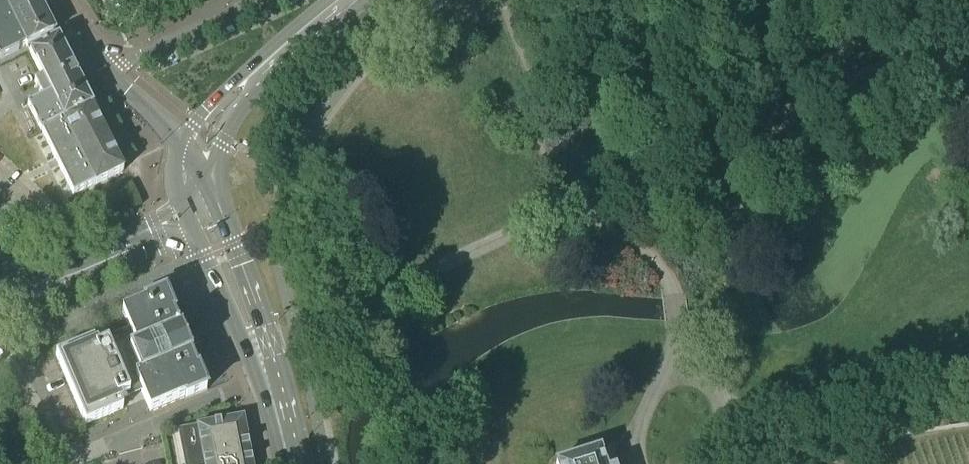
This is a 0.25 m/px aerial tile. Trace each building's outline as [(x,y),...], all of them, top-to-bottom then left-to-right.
[(2,62),(21,52),(20,51),(28,47),(28,48),(56,35),(39,0),(0,0),(0,59),(2,62)] [(41,132),(93,106),(59,38),(30,52),(42,78),(35,82),(43,98),(28,106),(41,132)] [(124,170),(92,106),(93,106),(41,132),(41,133),(42,133),(74,196),(96,185),(95,184),(124,170)] [(94,339),(56,355),(86,425),(123,408),(120,399),(130,395),(128,390),(139,385),(150,411),(186,396),(187,398),(207,389),(165,291),(145,300),(146,303),(122,313),(133,339),(110,348),(108,344),(98,348),(94,339)] [(244,417),(197,426),(198,428),(179,431),(185,463),(253,463),(244,417)] [(600,450),(557,463),(605,463),(600,450)]
